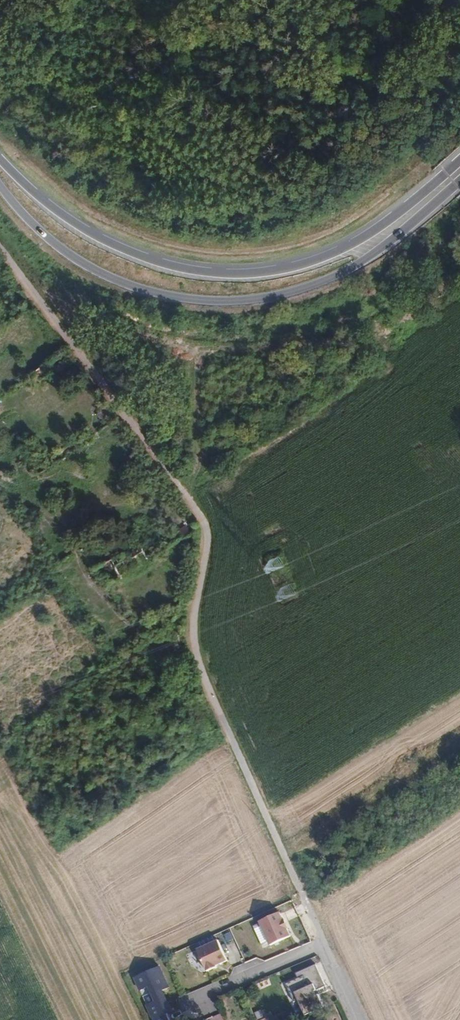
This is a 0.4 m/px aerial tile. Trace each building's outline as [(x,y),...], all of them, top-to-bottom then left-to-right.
[(118,418),(112,411),(106,417),(111,424),(118,418)] [(272,570),(284,568),(282,557),(270,558),(272,570)] [(291,936),(280,912),(260,921),(271,945),(291,936)] [(218,940),(197,949),(208,972),(217,969),(215,965),(219,963),(220,965),(227,960),(218,940)] [(296,993),(307,1015),(325,1007),(319,994),(318,995),(316,990),(326,986),(317,964),(297,973),(299,978),(286,984),(291,995),(296,993)] [(155,969),(134,978),(140,991),(149,987),(155,1002),(146,1006),(152,1019),(154,1017),(155,1019),(170,1019),(157,993),(169,988),(162,974),(158,975),(155,969)] [(318,995),(319,994),(329,990),(326,986),(316,990),(318,995)]
